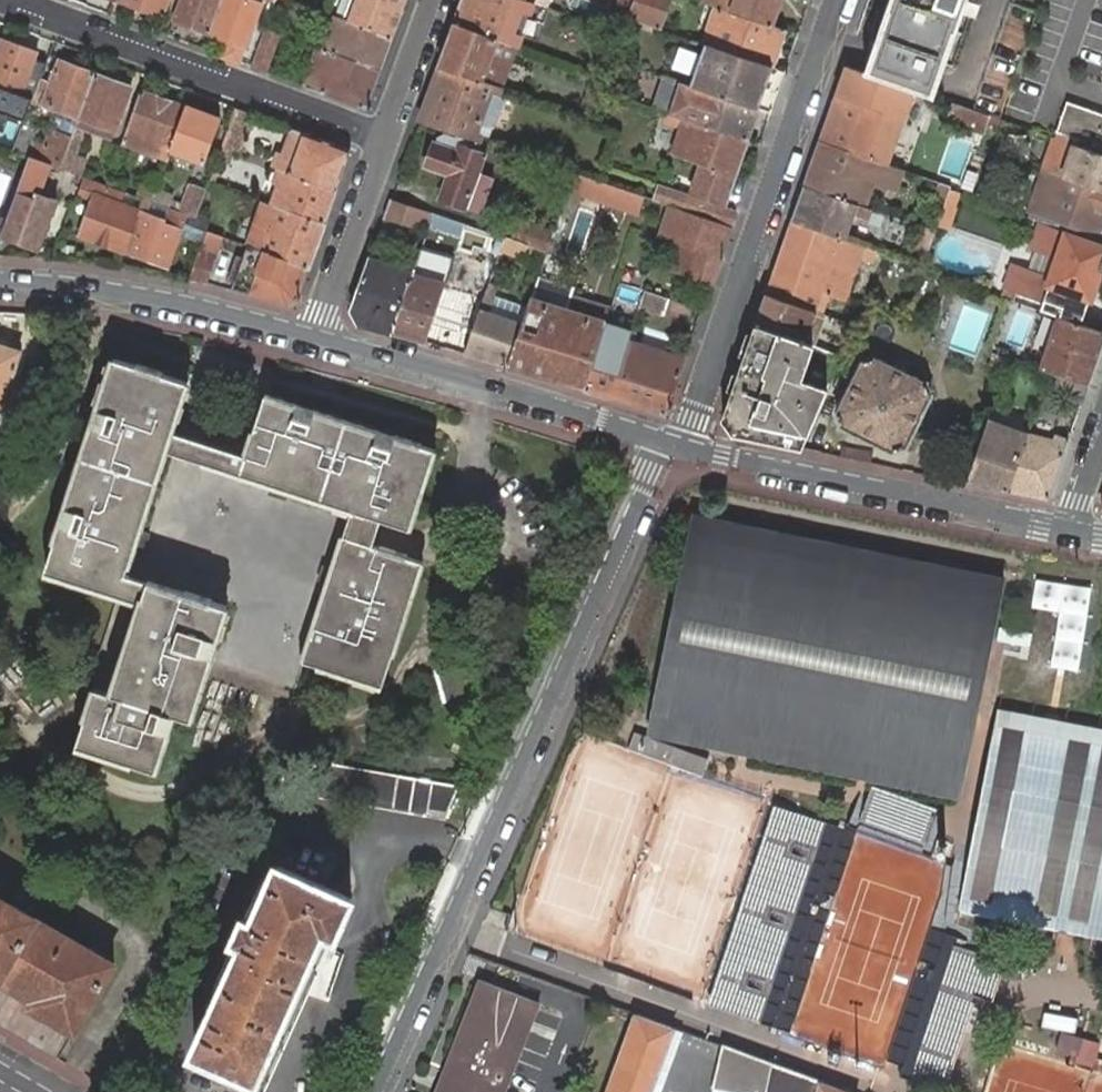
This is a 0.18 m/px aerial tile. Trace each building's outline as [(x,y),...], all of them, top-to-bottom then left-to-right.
[(164,17),(170,0),(118,0),(164,17)] [(211,34),(224,0),(182,0),(174,21),(211,34)] [(211,34),(228,41),(223,56),(239,62),(244,46),(246,47),(262,4),(263,0),(224,0),(211,34)] [(405,0),(350,0),(343,19),(349,21),(392,37),(405,0)] [(456,22),(516,46),(517,46),(521,34),(516,32),(524,11),(529,14),(533,3),(526,0),(464,0),(456,22)] [(629,11),(633,0),(619,0),(616,7),(629,11)] [(629,11),(627,18),(659,28),(668,0),(633,0),(629,11)] [(703,3),(716,8),(735,14),(770,27),(780,0),(704,0),(703,3)] [(867,71),(932,94),(943,63),(954,32),(960,14),(965,2),(965,0),(892,0),(867,71)] [(1013,6),(1007,33),(1028,37),(1034,10),(1013,6)] [(783,32),(770,27),(735,14),(716,8),(704,44),(713,46),(722,49),(763,63),(769,48),(777,50),(783,32)] [(380,70),(392,37),(349,21),(343,19),(339,17),(335,16),(323,49),(380,70)] [(508,66),(516,46),(456,22),(440,67),(494,85),(503,64),(508,66)] [(279,32),(265,28),(251,66),(265,71),(279,32)] [(5,115),(9,102),(17,104),(32,62),(16,56),(19,48),(0,40),(0,113),(5,115)] [(757,108),(772,67),(763,63),(722,49),(713,46),(711,50),(686,41),(672,79),(680,82),(691,86),(697,88),(757,108)] [(366,109),(380,70),(323,49),(317,47),(312,61),(317,63),(307,87),(366,109)] [(16,56),(32,62),(36,53),(19,48),(16,56)] [(772,67),(777,50),(769,48),(763,63),(772,67)] [(13,150),(31,157),(50,164),(60,167),(95,74),(58,60),(50,83),(42,106),(39,112),(63,120),(59,132),(50,128),(45,143),(34,139),(37,130),(23,124),(13,150)] [(440,67),(420,122),(457,134),(473,139),(481,142),(484,134),(476,132),(480,122),(489,126),(496,123),(504,101),(501,95),(499,94),(502,88),(494,85),(440,67)] [(60,167),(79,175),(85,159),(76,155),(83,136),(82,127),(85,119),(92,121),(88,129),(112,138),(121,115),(131,87),(95,74),(60,167)] [(672,79),(667,78),(657,110),(665,112),(670,114),(678,89),(680,82),(672,79)] [(50,83),(40,80),(31,102),(42,106),(50,83)] [(746,140),(757,108),(697,88),(691,86),(680,82),(678,89),(670,114),(746,140)] [(596,107),(601,91),(589,86),(584,103),(596,107)] [(131,118),(122,142),(167,159),(170,150),(186,107),(141,91),(131,118)] [(835,93),(819,140),(875,159),(890,165),(896,146),(879,141),(889,111),(835,93)] [(989,114),(952,102),(945,121),(982,134),(989,114)] [(1056,132),(1101,147),(1101,114),(1067,102),(1056,132)] [(220,119),(186,107),(170,150),(204,162),(220,119)] [(233,151),(239,153),(253,114),(236,108),(222,146),(233,151)] [(723,206),(746,140),(670,114),(665,112),(662,122),(681,127),(672,153),(701,163),(691,194),(723,206)] [(112,138),(122,142),(131,118),(121,115),(112,138)] [(13,150),(23,124),(6,118),(1,133),(0,134),(0,145),(13,150)] [(280,168),(336,189),(351,150),(292,129),(283,154),(279,152),(274,166),(280,168)] [(473,139),(457,134),(456,138),(445,134),(439,137),(437,144),(435,143),(427,166),(449,175),(441,198),(481,213),(494,179),(479,174),(485,156),(476,153),(481,142),(473,139)] [(819,140),(804,184),(860,205),(866,207),(875,181),(897,188),(903,169),(890,165),(875,159),(819,140)] [(1052,172),(1063,176),(1101,189),(1101,154),(1074,144),(1063,141),(1052,172)] [(229,163),(233,151),(222,146),(218,159),(229,163)] [(22,182),(2,235),(23,242),(27,234),(43,240),(58,199),(40,193),(37,198),(25,194),(27,188),(30,189),(32,183),(41,187),(50,164),(31,157),(22,182)] [(324,223),(336,189),(280,168),(274,183),(279,184),(271,204),(275,206),(324,223)] [(1026,208),(1038,212),(1052,172),(1041,168),(1026,208)] [(573,173),(567,171),(564,181),(570,183),(573,173)] [(1052,172),(1038,212),(1060,219),(1073,224),(1099,233),(1101,223),(1101,189),(1063,176),(1052,172)] [(9,176),(0,173),(0,200),(9,176)] [(568,189),(604,201),(610,185),(573,173),(570,183),(568,189)] [(80,235),(125,251),(144,199),(136,196),(106,184),(83,176),(77,194),(93,199),(80,235)] [(952,185),(942,182),(937,198),(946,201),(950,190),(952,185)] [(40,193),(41,187),(32,183),(30,189),(27,188),(25,194),(37,198),(40,193)] [(731,226),(736,210),(723,206),(691,194),(659,184),(654,200),(673,207),(731,226)] [(804,184),(791,221),(845,241),(848,234),(842,232),(846,218),(853,220),(854,214),(868,219),(871,208),(866,207),(860,205),(804,184)] [(610,185),(604,201),(639,212),(644,197),(610,185)] [(136,196),(144,199),(151,201),(155,191),(140,186),(136,196)] [(197,215),(206,191),(190,186),(180,212),(195,217),(197,215)] [(946,201),(944,206),(953,209),(959,192),(950,190),(946,201)] [(151,201),(159,205),(168,208),(172,197),(155,191),(151,201)] [(426,232),(428,225),(432,213),(392,198),(379,234),(412,246),(418,229),(426,232)] [(144,199),(125,251),(167,267),(185,219),(158,209),(159,205),(151,201),(144,199)] [(308,267),(324,223),(275,206),(271,204),(262,200),(247,245),(266,252),(308,267)] [(725,242),(731,226),(673,207),(668,222),(725,242)] [(458,241),(499,255),(500,251),(505,238),(464,224),(432,213),(428,225),(460,236),(458,241)] [(193,226),(206,230),(210,219),(197,215),(195,217),(193,226)] [(842,232),(848,234),(853,220),(846,218),(842,232)] [(1060,219),(1058,227),(1070,231),(1073,224),(1060,219)] [(791,221),(766,293),(815,311),(818,303),(824,305),(829,294),(845,300),(860,256),(864,258),(863,260),(872,264),(877,252),(845,241),(791,221)] [(668,222),(662,238),(675,242),(720,257),(725,242),(668,222)] [(527,246),(546,253),(553,234),(520,223),(514,241),(527,246)] [(217,257),(224,237),(206,230),(193,226),(189,235),(207,242),(205,248),(202,247),(191,280),(207,283),(217,257)] [(27,234),(23,242),(40,248),(43,240),(27,234)] [(1060,316),(1081,323),(1096,281),(1100,269),(1101,269),(1101,247),(1068,234),(1051,279),(1013,266),(1005,286),(1064,306),(1060,316)] [(522,258),(527,246),(514,241),(505,238),(500,251),(522,258)] [(720,257),(675,242),(669,260),(675,262),(674,266),(712,281),(720,257)] [(295,301),(308,267),(266,252),(247,245),(240,268),(247,270),(243,282),(236,280),(232,290),(288,305),(295,301)] [(425,342),(465,353),(476,322),(458,317),(455,324),(433,317),(437,304),(453,258),(421,248),(414,270),(410,278),(393,333),(425,342)] [(358,324),(393,333),(410,278),(414,270),(408,269),(405,276),(394,273),(396,267),(370,258),(368,264),(351,310),(358,324)] [(247,270),(240,268),(236,280),(243,282),(247,270)] [(507,366),(547,378),(568,313),(572,299),(534,288),(529,301),(525,315),(524,316),(521,326),(507,366)] [(669,300),(643,290),(639,306),(664,315),(669,300)] [(755,324),(804,342),(813,317),(819,319),(822,313),(815,311),(766,293),(755,324)] [(606,318),(609,309),(573,298),(572,299),(568,313),(547,378),(584,390),(602,333),(604,323),(606,318)] [(465,353),(507,366),(521,326),(524,316),(521,314),(517,325),(488,314),(492,302),(484,300),(480,312),(479,316),(476,322),(465,353)] [(521,314),(524,316),(525,315),(492,302),(488,314),(517,325),(521,314)] [(815,311),(822,313),(824,305),(818,303),(815,311)] [(458,317),(476,322),(479,316),(437,304),(433,317),(455,324),(458,317)] [(1060,316),(1041,368),(1048,370),(1059,374),(1088,384),(1101,343),(1101,331),(1081,323),(1060,316)] [(602,333),(612,336),(616,321),(606,318),(604,323),(602,333)] [(764,440),(802,448),(828,389),(842,354),(814,344),(804,342),(755,324),(722,419),(767,431),(764,440)] [(584,390),(612,399),(629,341),(630,335),(625,334),(623,339),(612,336),(602,333),(584,390)] [(665,415),(685,358),(629,341),(612,399),(665,415)] [(3,406),(10,384),(14,373),(20,353),(21,351),(0,344),(0,418),(3,406)] [(874,355),(860,360),(835,411),(840,425),(892,451),(905,447),(931,394),(926,381),(874,355)] [(1003,376),(1009,360),(997,356),(991,371),(1003,376)] [(265,394),(246,455),(172,431),(188,381),(115,358),(47,570),(119,593),(89,686),(96,688),(78,744),(155,769),(174,712),(191,717),(228,601),(126,568),(166,445),(353,505),(303,662),(383,687),(424,561),(362,541),(371,516),(410,529),(411,525),(435,449),(265,394)] [(21,375),(14,373),(10,384),(18,386),(21,375)] [(1082,401),(1088,384),(1059,374),(1054,391),(1082,401)] [(732,433),(764,440),(767,431),(722,419),(732,433)] [(988,419),(967,482),(1008,491),(1027,433),(1022,431),(1017,443),(991,433),(995,422),(988,419)] [(1022,431),(995,422),(991,433),(1017,443),(1022,431)] [(1027,433),(1008,491),(1048,499),(1068,440),(1055,436),(1053,439),(1027,433)] [(689,516),(650,741),(968,795),(1007,571),(689,516)] [(1085,637),(1089,589),(1041,585),(1037,633),(1085,637)] [(1101,934),(1101,727),(995,710),(964,913),(1101,934)] [(293,768),(289,791),(444,818),(459,785),(319,761),(308,769),(308,770),(293,768)] [(212,1075),(251,1091),(265,1091),(308,996),(310,991),(313,985),(317,975),(311,971),(306,968),(311,956),(317,958),(324,960),(326,956),(329,948),(335,935),(351,898),(278,865),(253,922),(245,918),(235,939),(244,943),(195,1052),(199,1054),(218,1062),(212,1075)] [(8,902),(0,897),(0,909),(3,911),(8,902)] [(57,930),(40,920),(36,918),(8,902),(3,911),(0,909),(0,979),(1,979),(31,997),(34,999),(45,1005),(41,1011),(43,1011),(74,1030),(75,1031),(114,963),(98,954),(84,945),(80,943),(75,952),(52,939),(57,930)] [(80,943),(57,930),(52,939),(75,952),(80,943)] [(510,1079),(508,1078),(528,1029),(531,1019),(538,1002),(482,980),(452,1056),(445,1073),(438,1091),(505,1091),(510,1079)] [(674,1027),(637,1014),(608,1091),(650,1091),(674,1027)] [(683,1031),(674,1027),(650,1091),(661,1091),(683,1031)] [(1085,1038),(1063,1031),(1057,1048),(1079,1055),(1085,1038)] [(1094,1068),(1101,1043),(1085,1038),(1077,1063),(1094,1068)] [(723,1045),(713,1087),(735,1091),(850,1091),(723,1045)] [(982,1091),(1101,1091),(1101,1076),(992,1050),(982,1091)] [(194,1066),(212,1075),(218,1062),(199,1054),(194,1066)]
